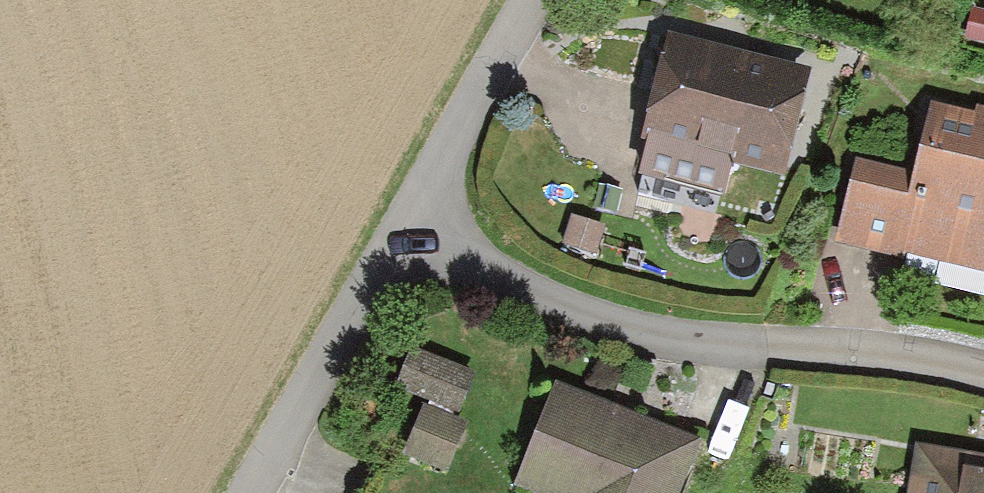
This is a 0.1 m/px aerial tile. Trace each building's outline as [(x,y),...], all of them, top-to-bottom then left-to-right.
[(966,39),(983,43),(983,10),(973,7),(966,39)] [(811,71),(669,31),(639,136),(647,139),(637,173),(724,198),(735,162),(782,175),(811,71)] [(861,160),(841,247),(904,262),(906,253),(983,271),(983,110),(981,109),(979,117),(933,107),(917,173),(861,160)] [(417,346),(406,378),(432,387),(411,446),(453,461),(485,371),(417,346)] [(554,384),(514,491),(519,492),(696,492),(715,442),(554,384)] [(918,444),(909,492),(983,492),(983,455),(918,444)]
